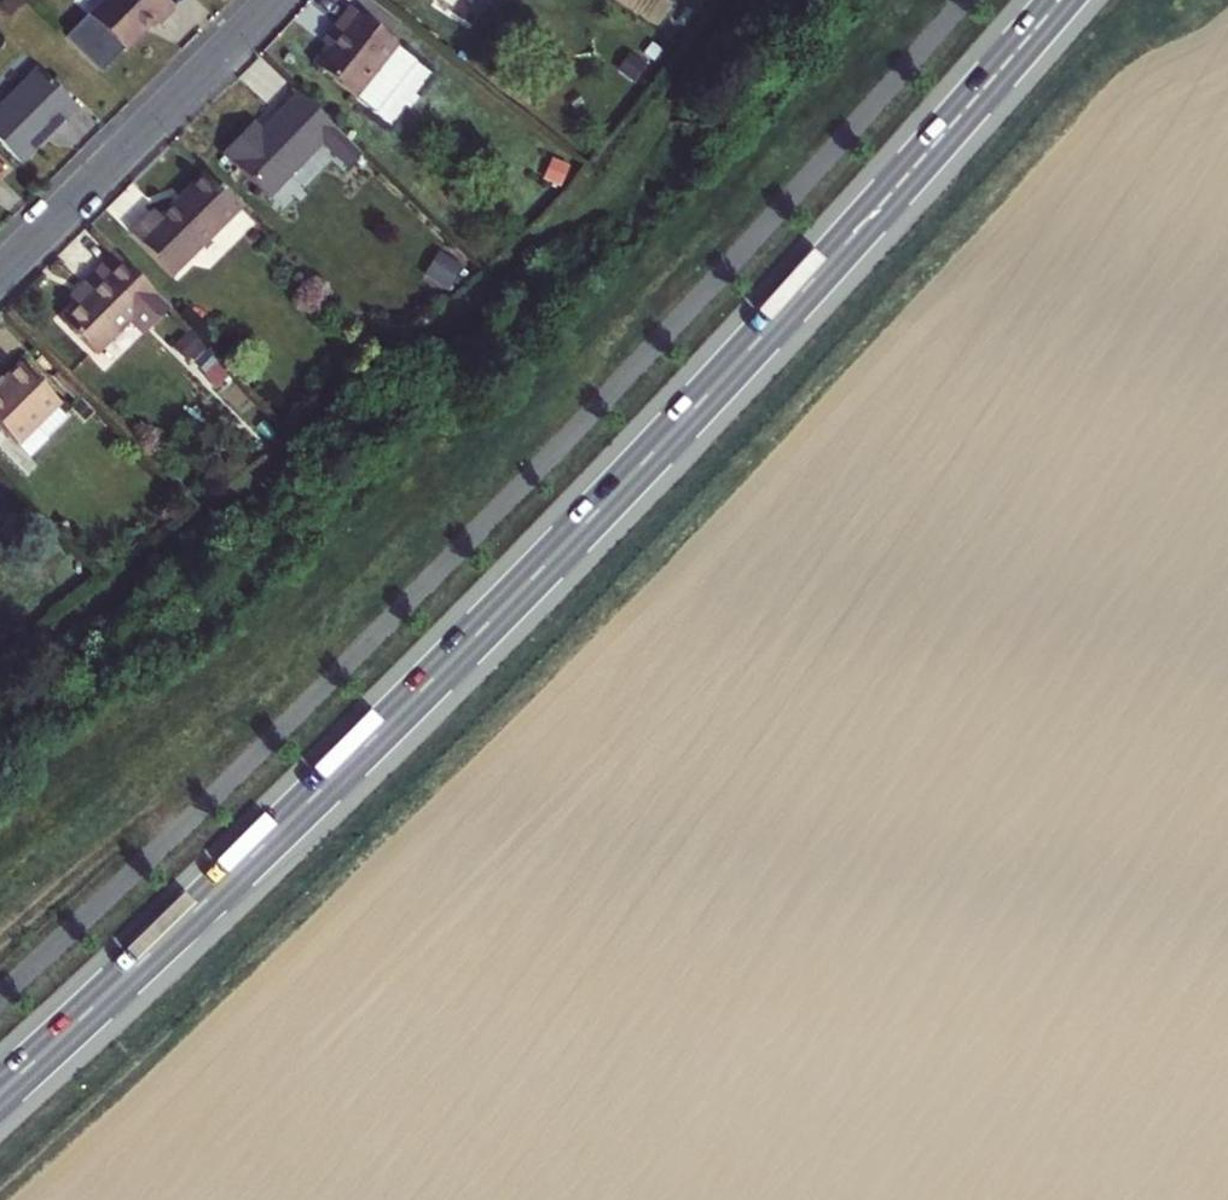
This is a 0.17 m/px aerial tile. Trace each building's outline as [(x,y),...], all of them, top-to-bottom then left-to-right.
[(162,0),(109,0),(92,17),(125,48),(126,49),(156,19),(160,23),(173,10),(162,0)] [(396,43),(349,8),(334,28),(340,33),(313,67),(354,99),(355,98),(374,113),(415,59),(395,44),(396,43)] [(101,73),(125,48),(92,17),(88,13),(65,37),(101,73)] [(0,105),(0,143),(20,163),(75,109),(36,70),(0,105)] [(221,152),(265,195),(318,142),(345,168),(359,155),(296,93),(248,141),(240,133),(221,152)] [(133,231),(174,272),(239,207),(203,171),(161,213),(156,208),(133,231)] [(170,308),(115,252),(84,282),(90,289),(60,318),(94,353),(129,319),(138,311),(152,325),(170,308)] [(447,290),(462,266),(438,252),(423,276),(447,290)] [(138,311),(129,319),(143,334),(152,325),(138,311)] [(57,401),(19,363),(0,383),(0,420),(19,439),(35,423),(55,403),(57,401)] [(66,414),(55,403),(35,423),(46,434),(66,414)] [(30,450),(46,434),(35,423),(19,439),(30,450)]
